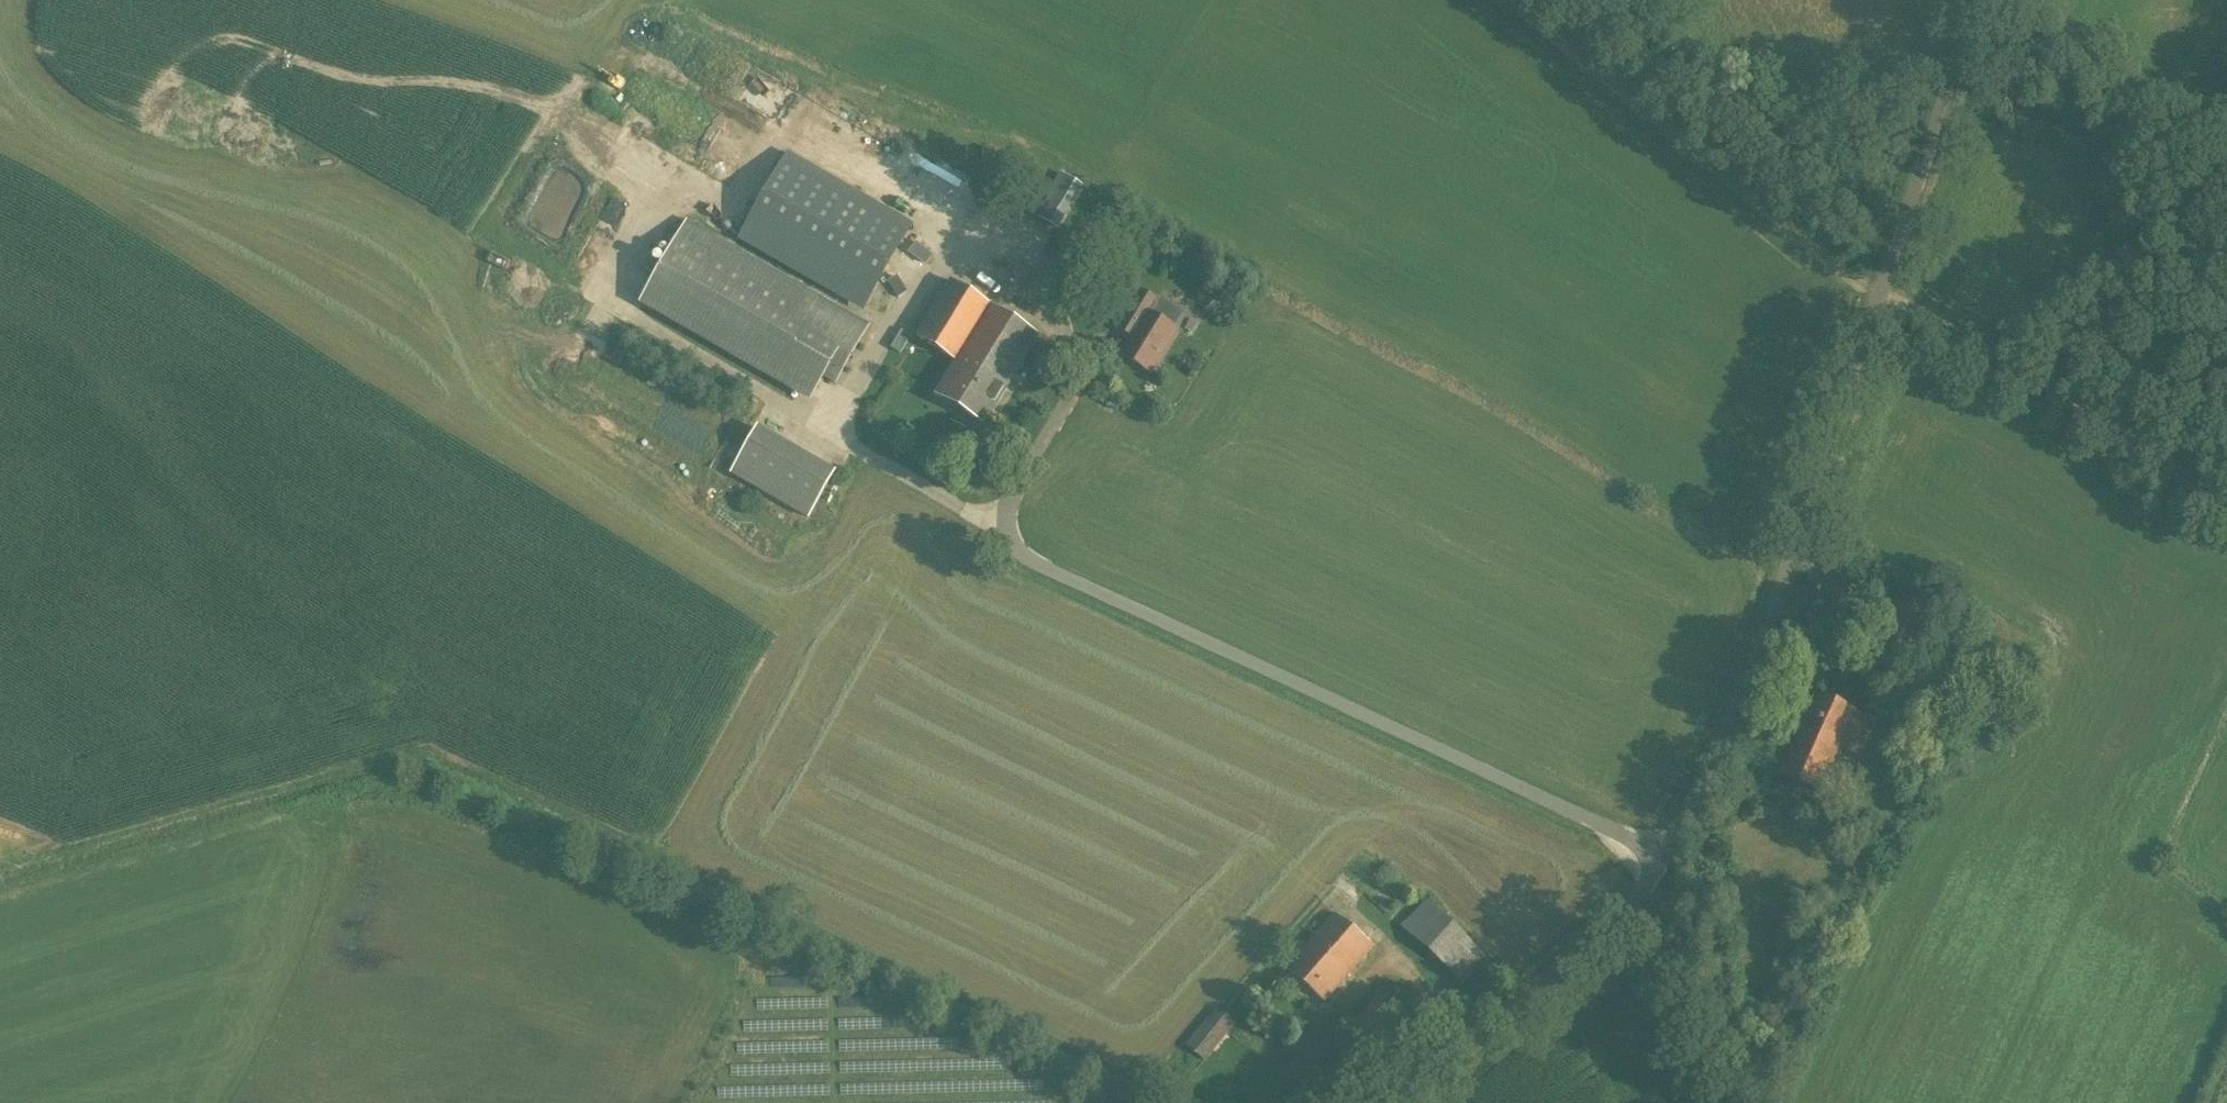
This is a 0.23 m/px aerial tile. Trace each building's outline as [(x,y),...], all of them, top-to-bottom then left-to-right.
[(786,157),(741,235),(863,305),(908,227),(786,157)] [(1083,186),(1050,166),(1038,186),(1036,185),(1023,208),(1057,228),(1083,186)] [(684,227),(644,297),(812,394),(823,375),(834,382),(867,324),(866,324),(862,330),(684,227)] [(935,394),(984,424),(1039,335),(951,280),(916,336),(955,361),(935,394)] [(1142,318),(1121,353),(1151,371),(1177,329),(1149,312),(1157,299),(1141,290),(1129,310),(1142,318)] [(757,424),(731,473),(810,516),(837,468),(757,424)] [(1783,776),(1820,792),(1840,745),(1858,753),(1872,719),(1811,694),(1793,736),(1799,739),(1783,776)] [(1402,927),(1462,983),(1485,957),(1425,902),(1402,927)] [(1334,913),(1286,969),(1324,1001),(1372,945),(1334,913)] [(1216,1008),(1169,1067),(1189,1082),(1235,1023),(1216,1008)]
